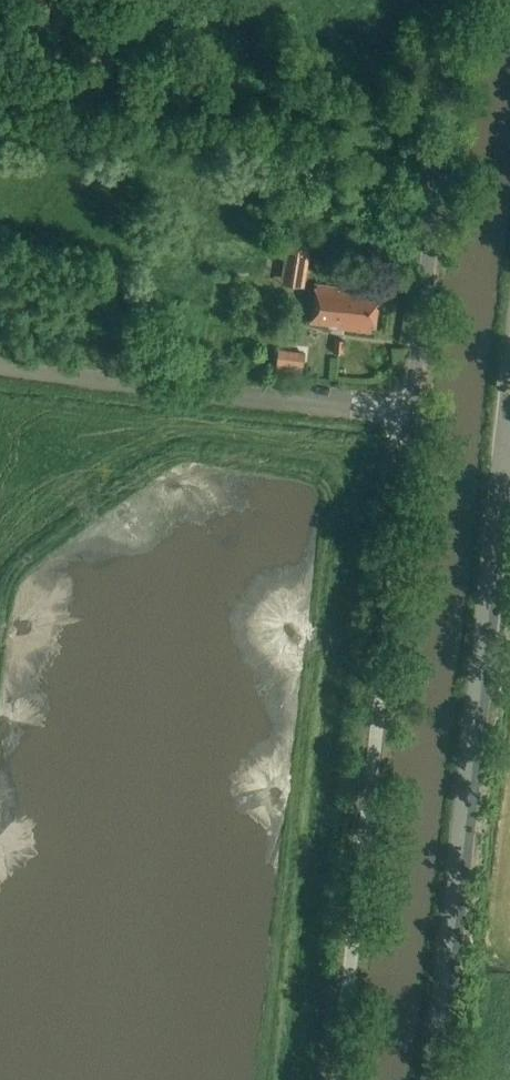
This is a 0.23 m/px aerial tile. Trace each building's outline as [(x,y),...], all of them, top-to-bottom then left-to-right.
[(288,240),(282,275),(281,285),(304,288),(311,244),(288,240)] [(373,326),(375,327),(378,300),(354,297),(355,290),(314,285),(308,325),(372,333),(373,326)] [(333,353),(343,354),(344,341),(335,340),(333,353)] [(303,374),(306,353),(278,349),(276,370),(303,374)]
